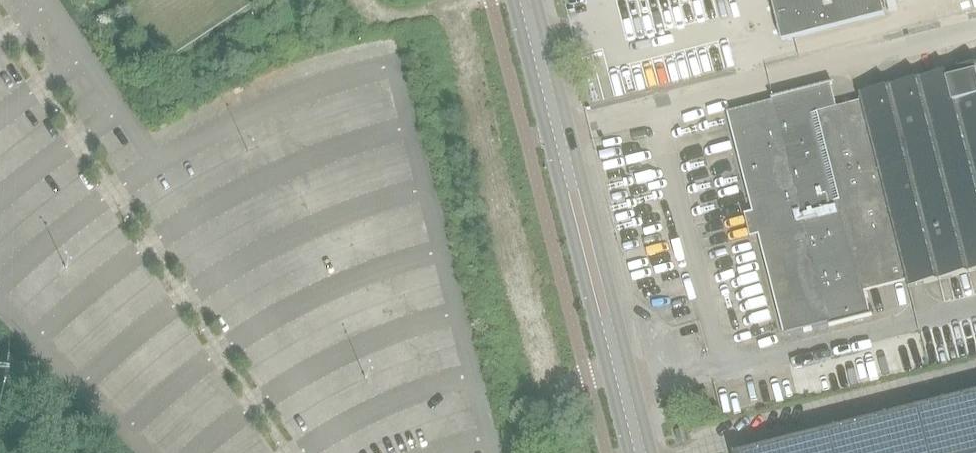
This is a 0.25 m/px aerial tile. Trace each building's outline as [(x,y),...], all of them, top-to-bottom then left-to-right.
[(782,42),(885,16),(881,0),(771,0),(782,42)] [(773,98),(771,99),(771,100),(772,100),(772,101),(727,113),(727,114),(728,114),(754,213),(748,215),(753,236),(759,234),(784,334),(783,334),(784,335),(829,324),(829,325),(829,327),(872,316),(872,314),(870,315),(864,291),(906,281),(908,288),(975,271),(975,65),(859,94),(861,102),(836,108),(830,85),(832,84),(832,83),(773,98)] [(744,452),(975,452),(975,394),(744,452)]
